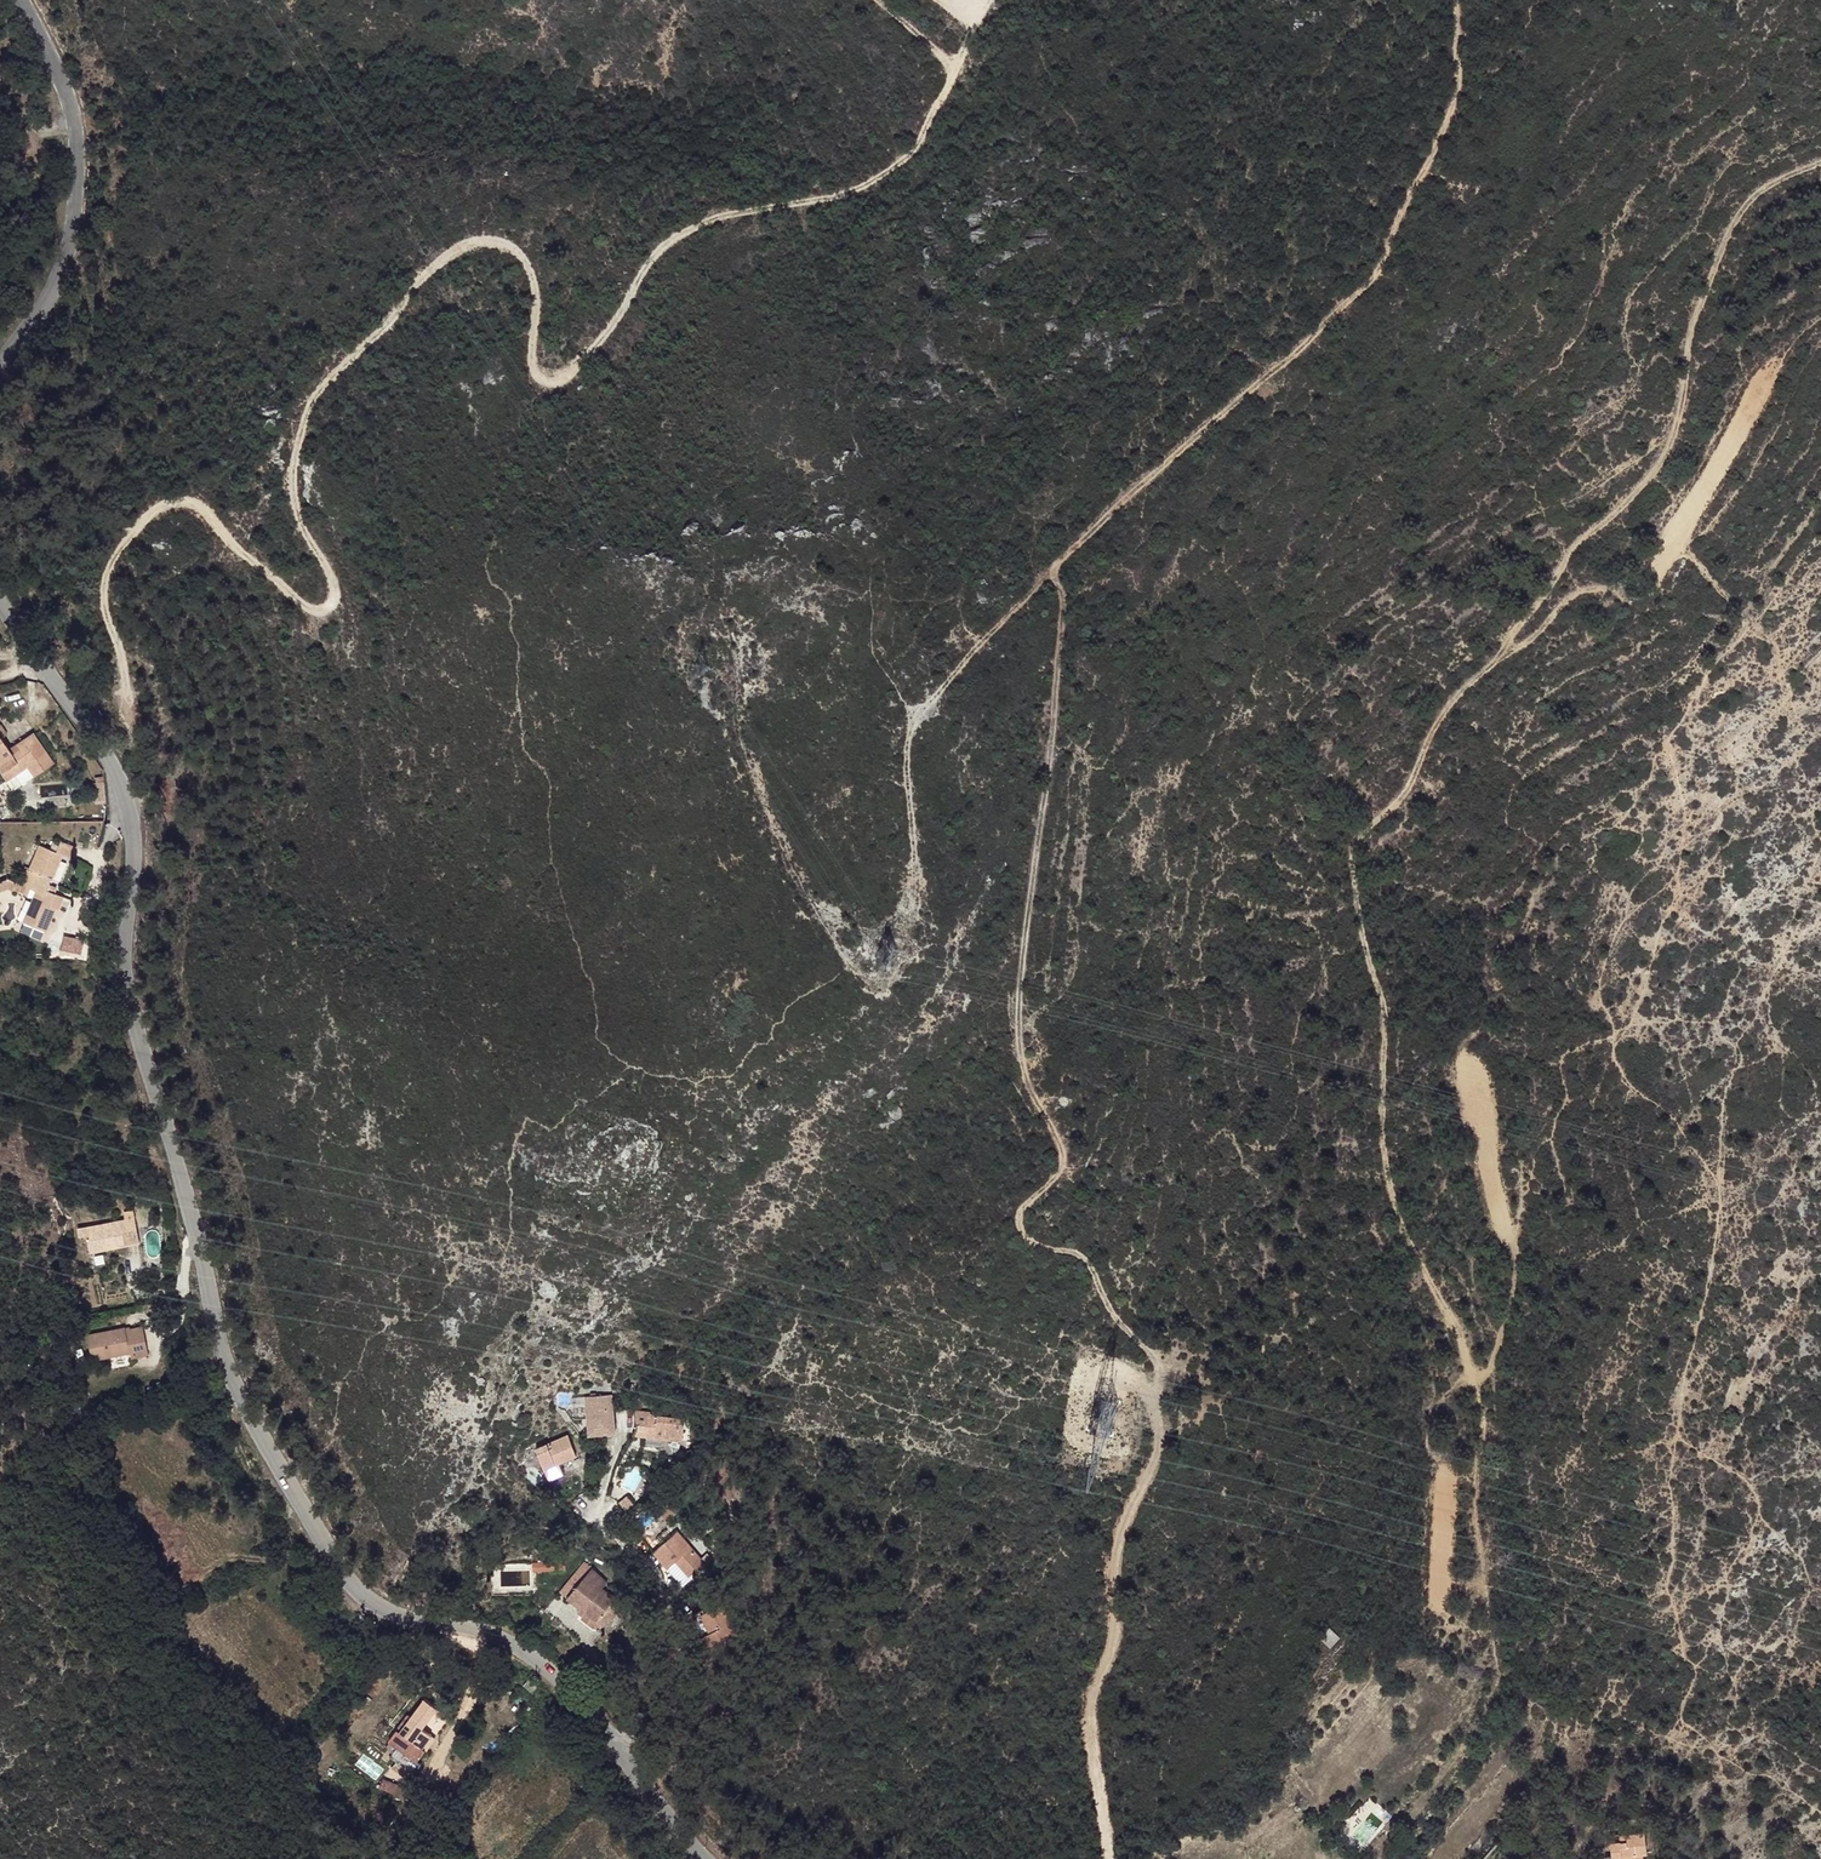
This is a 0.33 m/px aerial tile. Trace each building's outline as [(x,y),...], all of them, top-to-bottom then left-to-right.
[(8,785),(30,769),(38,780),(58,767),(38,737),(14,753),(0,733),(0,773),(8,785)] [(30,769),(8,785),(15,795),(38,780),(30,769)] [(55,864),(34,856),(25,880),(20,878),(17,886),(19,887),(13,904),(22,908),(25,900),(32,902),(20,935),(42,942),(50,918),(53,920),(58,906),(48,902),(42,900),(44,894),(55,864)] [(51,896),(44,894),(42,900),(48,902),(51,896)] [(67,934),(63,949),(83,953),(87,939),(67,934)] [(113,1241),(67,1248),(68,1257),(75,1256),(77,1273),(89,1271),(88,1266),(117,1262),(117,1267),(127,1265),(122,1233),(112,1235),(113,1241)] [(117,1262),(88,1266),(89,1271),(117,1267),(117,1262)] [(119,1340),(81,1347),(86,1372),(123,1365),(125,1371),(141,1368),(136,1338),(119,1342),(119,1340)] [(607,1391),(580,1394),(585,1432),(612,1428),(607,1391)] [(645,1409),(630,1408),(630,1422),(632,1426),(644,1428),(643,1434),(680,1438),(681,1416),(645,1412),(645,1409)] [(563,1434),(531,1448),(544,1476),(552,1473),(559,1471),(555,1462),(572,1454),(563,1434)] [(638,1534),(682,1583),(689,1575),(686,1572),(690,1569),(701,1559),(674,1528),(666,1536),(652,1521),(638,1534)] [(558,1590),(595,1618),(601,1622),(610,1610),(614,1606),(614,1604),(618,1598),(602,1584),(605,1581),(583,1561),(558,1590)] [(720,1601),(705,1609),(702,1610),(700,1607),(691,1611),(711,1652),(738,1639),(720,1601)] [(396,1747),(389,1756),(405,1767),(412,1773),(420,1762),(416,1760),(424,1749),(412,1739),(435,1707),(424,1699),(416,1710),(411,1708),(387,1740),(396,1747)] [(395,1784),(380,1779),(377,1787),(392,1793),(395,1784)] [(1608,1835),(1610,1854),(1605,1855),(1605,1858),(1642,1858),(1642,1852),(1645,1852),(1643,1831),(1608,1835)]
